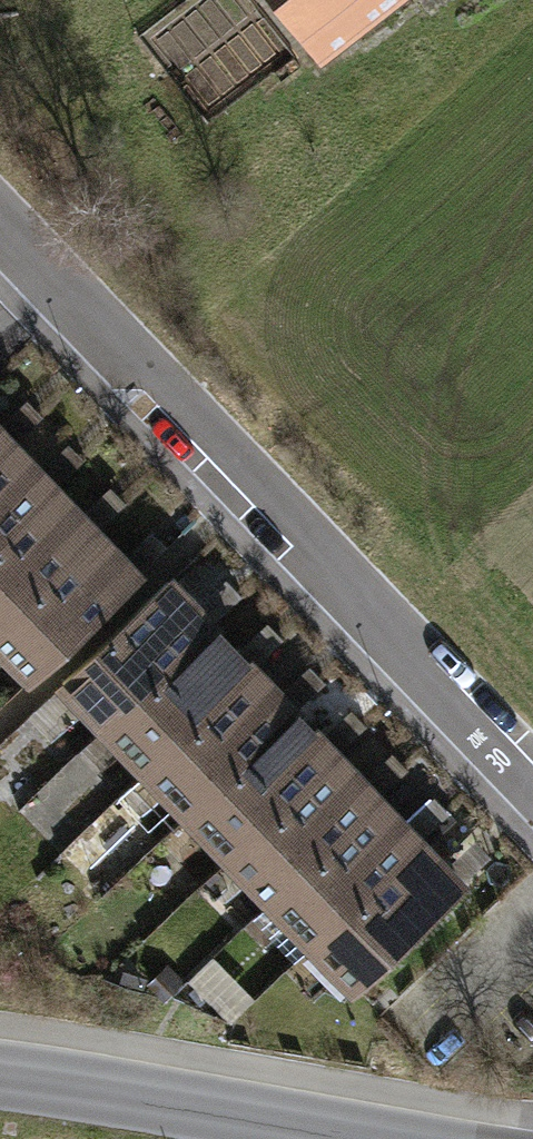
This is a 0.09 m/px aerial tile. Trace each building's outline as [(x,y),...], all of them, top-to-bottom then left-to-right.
[(318,41),(356,11),(367,25),(399,0),(287,0),(318,41)] [(11,446),(0,434),(0,456),(11,446)] [(0,456),(0,540),(53,489),(11,446),(0,456)] [(53,489),(0,540),(0,622),(94,532),(53,489)] [(94,532),(0,622),(0,645),(31,677),(137,577),(94,532)] [(210,625),(168,581),(62,681),(105,726),(210,625)] [(210,625),(105,726),(147,769),(252,668),(210,625)] [(252,668),(147,769),(188,813),(294,712),(252,668)] [(294,712),(188,813),(230,856),(335,755),(294,712)] [(335,755),(230,856),(272,899),(377,799),(335,755)] [(377,799),(272,899),(313,942),(418,842),(377,799)] [(418,842),(313,942),(356,987),(461,887),(418,842)]
